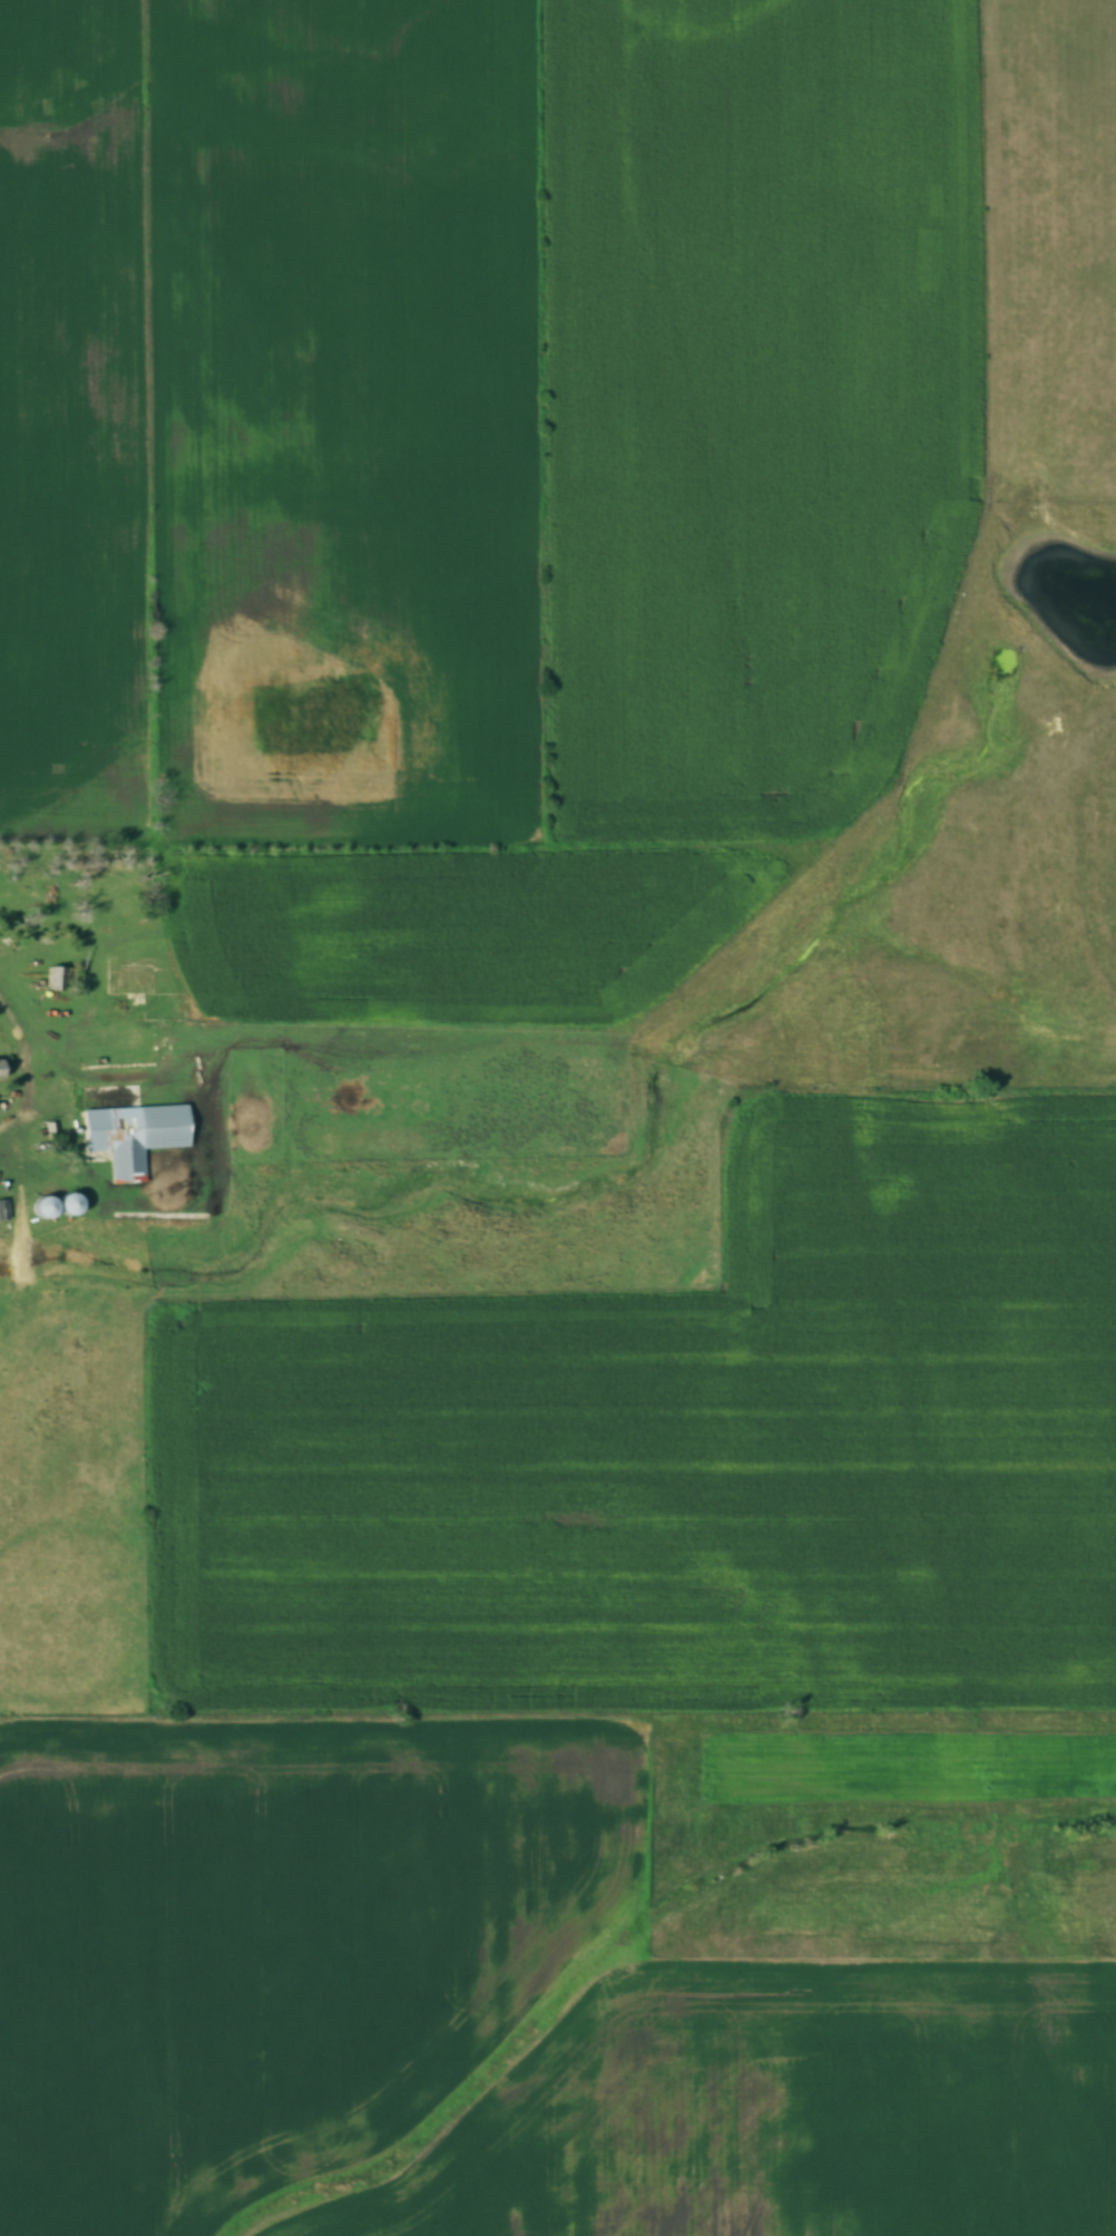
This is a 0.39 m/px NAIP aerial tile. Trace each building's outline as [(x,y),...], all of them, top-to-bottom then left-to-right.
[(145,1186),(144,1150),(190,1149),(189,1107),(84,1110),(85,1154),(110,1153),(111,1187),(145,1186)]
